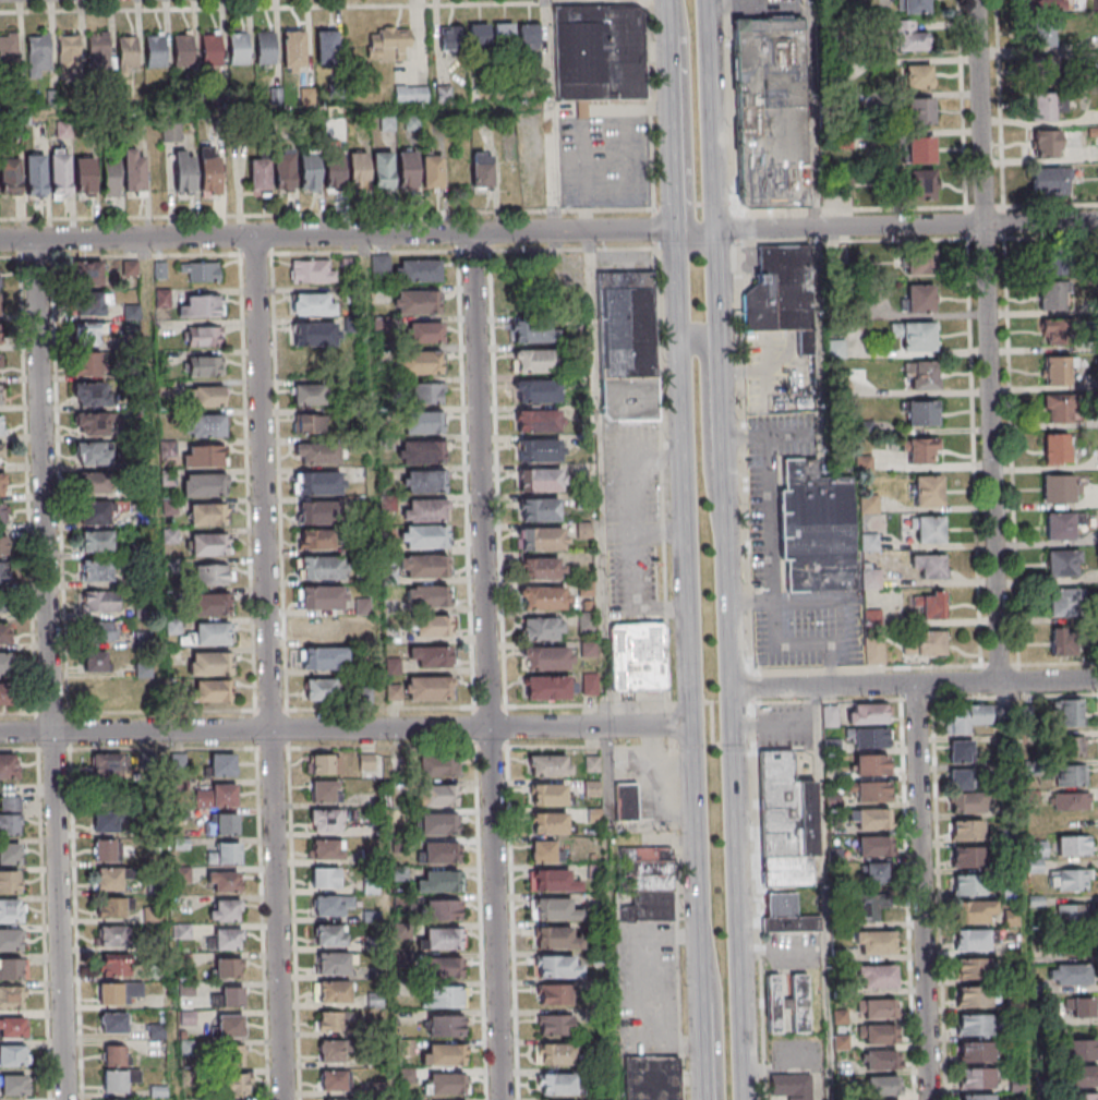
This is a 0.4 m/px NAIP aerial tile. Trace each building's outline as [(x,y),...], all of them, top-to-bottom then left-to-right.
[(903,13),(929,13),(929,0),(903,0),(903,13)] [(1059,0),(1028,0),(1028,10),(1059,10),(1059,0)] [(603,8),(603,5),(555,7),(556,99),(642,98),(641,63),(639,63),(638,11),(637,9),(636,8),(634,8),(603,8)] [(729,20),(729,33),(732,32),(737,203),(737,205),(738,207),(741,209),(744,209),(805,207),(798,19),(743,21),(743,19),(729,20)] [(1057,19),(1029,19),(1029,47),(1057,47),(1057,19)] [(927,51),(927,32),(915,32),(915,21),(893,21),(893,51),(927,51)] [(469,26),(472,42),(488,39),(485,23),(469,26)] [(495,44),(515,44),(515,23),(495,23),(495,44)] [(519,24),(519,51),(539,51),(539,24),(519,24)] [(440,26),(440,51),(458,51),(458,26),(440,26)] [(316,29),(316,65),(337,65),(337,29),(316,29)] [(371,29),(371,60),(409,60),(409,29),(371,29)] [(305,31),(283,31),(283,72),(305,72),(305,31)] [(28,77),(40,77),(40,70),(50,70),(50,32),(28,32),(28,77)] [(88,70),(110,70),(110,32),(88,32),(88,70)] [(146,67),(165,67),(165,32),(146,32),(146,67)] [(221,67),(221,32),(202,32),(202,67),(221,67)] [(256,65),(275,65),(275,32),(256,32),(256,65)] [(19,63),(19,33),(0,33),(0,63),(19,63)] [(80,33),(59,33),(59,77),(80,77),(80,33)] [(192,67),(192,33),(173,33),(173,67),(192,67)] [(229,65),(248,65),(248,33),(229,33),(229,65)] [(137,34),(118,34),(118,71),(137,71),(137,34)] [(1033,79),(1055,80),(1056,58),(1034,57),(1033,79)] [(905,64),(905,89),(932,89),(932,64),(905,64)] [(427,103),(427,86),(395,86),(395,103),(427,103)] [(1054,122),(1055,91),(1030,91),(1030,121),(1054,122)] [(908,98),(908,123),(934,123),(934,98),(908,98)] [(179,124),(164,124),(164,141),(179,141),(179,124)] [(1033,157),(1060,157),(1060,130),(1033,130),(1033,157)] [(934,136),(907,136),(907,163),(934,163),(934,136)] [(219,197),(219,147),(199,147),(199,197),(219,197)] [(194,150),(174,150),(174,192),(194,192),(194,150)] [(51,151),(51,197),(70,197),(70,151),(51,151)] [(398,188),(418,188),(418,151),(398,151),(398,188)] [(294,190),(293,152),(273,153),(274,191),(294,190)] [(343,152),(322,153),(323,190),(344,190),(343,152)] [(368,152),(348,152),(348,187),(368,187),(368,152)] [(394,188),(394,152),(373,152),(373,188),(394,188)] [(145,153),(124,153),(124,196),(145,196),(145,153)] [(318,153),(298,153),(298,191),(318,191),(318,153)] [(472,153),(472,190),(492,190),(492,153),(472,153)] [(442,188),(442,154),(423,154),(423,188),(442,188)] [(26,155),(26,195),(46,195),(46,155),(26,155)] [(0,157),(0,194),(20,194),(20,157),(0,157)] [(75,195),(95,195),(95,157),(75,157),(75,195)] [(249,157),(249,195),(269,195),(269,157),(249,157)] [(120,198),(120,161),(102,161),(102,198),(120,198)] [(1067,194),(1067,168),(1032,168),(1032,194),(1067,194)] [(934,170),(908,170),(908,196),(934,196),(934,170)] [(799,330),(800,353),(813,353),(811,245),(759,246),(759,275),(777,275),(777,284),(743,284),(744,331),(799,330)] [(936,250),(906,250),(906,275),(936,275),(936,250)] [(1067,310),(1067,278),(1097,278),(1097,255),(1041,255),(1041,283),(1040,283),(1040,310),(1067,310)] [(390,276),(390,256),(373,256),(373,276),(390,276)] [(336,282),(336,270),(327,270),(327,260),(291,260),(291,282),(336,282)] [(440,260),(400,260),(400,281),(440,281),(440,260)] [(137,261),(123,261),(123,276),(137,276),(137,261)] [(102,315),(102,262),(78,262),(78,315),(102,315)] [(219,282),(219,262),(179,262),(179,272),(189,272),(189,282),(219,282)] [(523,265),(523,292),(551,292),(551,265),(523,265)] [(656,420),(653,272),(597,274),(601,421),(656,420)] [(934,312),(934,285),(905,285),(905,312),(934,312)] [(438,291),(396,291),(396,314),(438,314),(438,291)] [(334,315),(334,294),(291,294),(291,315),(334,315)] [(222,295),(178,295),(178,317),(222,317),(222,295)] [(559,343),(559,319),(513,319),(513,343),(559,343)] [(1042,345),(1063,345),(1063,319),(1042,319),(1042,345)] [(411,322),(411,344),(442,343),(442,322),(411,322)] [(902,350),(934,350),(934,322),(891,322),(891,336),(902,336),(902,350)] [(105,323),(77,323),(77,345),(105,345),(105,323)] [(338,346),(338,323),(292,323),(292,345),(338,346)] [(221,326),(186,326),(186,346),(221,346),(221,326)] [(512,372),(558,372),(558,350),(512,350),(512,372)] [(441,374),(441,352),(397,352),(397,374),(441,374)] [(75,353),(75,372),(104,372),(104,353),(75,353)] [(187,376),(221,376),(221,356),(187,356),(187,376)] [(1043,357),(1043,384),(1074,384),(1074,357),(1043,357)] [(937,389),(937,361),(906,361),(906,389),(937,389)] [(514,402),(562,402),(562,379),(514,380),(514,402)] [(110,383),(74,383),(74,406),(110,406),(110,383)] [(443,383),(411,383),(411,404),(443,404),(443,383)] [(224,386),(192,386),(192,407),(224,407),(224,386)] [(293,386),(293,406),(328,406),(328,386),(293,386)] [(1070,423),(1070,394),(1043,394),(1043,423),(1070,423)] [(937,426),(937,401),(907,401),(907,425),(937,426)] [(515,410),(515,432),(562,432),(562,410),(515,410)] [(407,434),(440,434),(440,413),(407,413),(407,434)] [(76,436),(109,436),(109,415),(76,415),(76,436)] [(225,415),(189,415),(189,437),(225,437),(225,415)] [(324,434),(324,416),(293,416),(293,434),(324,434)] [(1069,434),(1044,434),(1044,464),(1069,464),(1069,434)] [(939,451),(939,438),(905,438),(905,448),(908,448),(908,464),(932,464),(932,451),(939,451)] [(517,440),(517,462),(562,462),(562,440),(517,440)] [(399,463),(443,463),(443,441),(399,441),(399,463)] [(111,444),(76,444),(76,465),(111,465),(111,444)] [(225,467),(225,445),(183,445),(183,467),(225,467)] [(341,465),(341,445),(296,445),(296,465),(341,465)] [(855,590),(853,477),(818,478),(817,458),(779,459),(781,592),(855,590)] [(563,470),(518,470),(518,493),(563,493),(563,470)] [(444,492),(444,471),(402,471),(402,492),(444,492)] [(294,473),(294,495),(342,495),(342,473),(294,473)] [(116,493),(116,474),(83,474),(83,493),(116,493)] [(182,474),(182,497),(226,497),(226,474),(182,474)] [(1075,503),(1075,475),(1042,475),(1042,503),(1075,503)] [(942,476),(913,476),(913,507),(942,507),(942,476)] [(447,522),(447,500),(403,500),(403,522),(447,522)] [(559,523),(559,500),(521,500),(521,523),(559,523)] [(109,524),(109,503),(81,503),(81,524),(109,524)] [(342,524),(342,503),(298,503),(298,524),(342,524)] [(226,504),(189,504),(189,524),(226,524),(226,504)] [(1046,513),(1046,540),(1074,540),(1074,513),(1046,513)] [(944,543),(944,516),(913,516),(913,543),(944,543)] [(447,549),(447,525),(403,525),(403,549),(447,549)] [(299,549),(336,549),(336,530),(299,530),(299,549)] [(516,530),(516,551),(565,551),(565,530),(516,530)] [(112,551),(112,531),(81,531),(81,551),(112,551)] [(191,554),(229,554),(229,533),(191,533),(191,554)] [(1047,550),(1047,576),(1079,576),(1079,550),(1047,550)] [(945,554),(911,554),(911,568),(921,568),(921,578),(945,578),(945,554)] [(447,555),(403,555),(403,578),(447,578),(447,555)] [(299,579),(345,579),(345,557),(299,557),(299,579)] [(112,559),(81,559),(81,581),(112,581),(112,559)] [(563,581),(563,559),(519,559),(519,581),(563,581)] [(231,564),(194,564),(194,584),(231,584),(231,564)] [(864,588),(881,588),(881,570),(864,570),(864,588)] [(452,586),(407,586),(407,607),(452,607),(452,586)] [(346,609),(346,587),(300,587),(300,609),(346,609)] [(519,588),(519,611),(568,611),(568,588),(519,588)] [(1049,616),(1077,616),(1077,588),(1049,588),(1049,616)] [(119,591),(82,591),(82,612),(119,612),(119,591)] [(945,619),(945,592),(910,592),(910,613),(920,613),(920,619),(945,619)] [(231,593),(192,593),(192,615),(231,615),(231,593)] [(578,612),(578,632),(594,632),(594,612),(578,612)] [(450,616),(415,616),(415,637),(450,637),(450,616)] [(301,639),(346,639),(346,617),(301,617),(301,639)] [(562,641),(562,619),(521,619),(521,641),(562,641)] [(231,622),(194,622),(194,634),(182,634),(182,644),(231,644),(231,622)] [(609,623),(611,693),(667,692),(666,622),(609,623)] [(112,623),(86,623),(86,641),(112,641),(112,623)] [(9,624),(0,624),(0,644),(9,644),(9,624)] [(1075,655),(1075,628),(1051,628),(1051,655),(1075,655)] [(904,656),(945,657),(946,631),(904,630),(904,656)] [(595,642),(580,642),(580,658),(595,658),(595,642)] [(450,667),(450,646),(411,646),(411,667),(450,667)] [(347,669),(347,647),(301,647),(301,669),(347,669)] [(521,648),(521,671),(571,671),(571,648),(521,648)] [(8,674),(8,652),(0,652),(0,674),(8,674)] [(230,675),(230,652),(189,652),(189,675),(230,675)] [(106,653),(84,653),(84,672),(106,672),(106,653)] [(598,673),(582,673),(582,696),(598,696),(598,673)] [(451,676),(407,676),(407,700),(451,700),(451,676)] [(574,700),(574,677),(523,677),(523,700),(574,700)] [(304,700),(334,700),(334,679),(305,679),(304,700)] [(230,680),(193,680),(193,701),(230,701),(230,680)] [(1082,699),(1053,699),(1053,726),(1082,726),(1082,699)] [(886,704),(847,704),(847,723),(886,723),(886,704)] [(822,724),(837,724),(837,705),(822,705),(822,724)] [(947,706),(947,733),(970,733),(970,725),(990,724),(989,705),(947,706)] [(890,748),(890,728),(846,728),(846,739),(852,739),(852,748),(890,748)] [(1058,755),(1083,755),(1083,735),(1058,735),(1058,755)] [(949,761),(972,761),(972,740),(949,740),(949,761)] [(760,749),(763,886),(815,885),(813,780),(794,780),(793,748),(760,749)] [(16,753),(0,753),(0,778),(16,778),(16,753)] [(235,753),(210,753),(210,776),(235,776),(235,753)] [(93,754),(93,776),(122,776),(122,754),(93,754)] [(306,754),(306,774),(340,774),(340,754),(306,754)] [(374,770),(374,754),(359,754),(359,770),(374,770)] [(457,776),(457,755),(424,755),(424,776),(457,776)] [(528,775),(570,775),(570,755),(528,755),(528,775)] [(854,755),(854,776),(887,776),(887,755),(854,755)] [(586,770),(598,770),(598,756),(586,756),(586,770)] [(1087,765),(1057,765),(1057,785),(1087,785),(1087,765)] [(973,769),(950,769),(950,788),(973,788),(973,769)] [(337,780),(311,780),(311,802),(337,802),(337,780)] [(889,782),(847,782),(847,792),(856,792),(856,802),(889,802),(889,782)] [(236,783),(210,783),(210,794),(197,794),(197,806),(236,806),(236,783)] [(565,783),(528,783),(528,805),(565,805),(565,783)] [(637,820),(637,783),(616,783),(616,820),(637,820)] [(457,784),(421,784),(421,807),(457,807),(457,784)] [(949,813),(984,813),(984,791),(949,791),(949,813)] [(1090,810),(1090,792),(1056,792),(1056,810),(1090,810)] [(0,796),(0,834),(20,834),(20,796),(0,796)] [(93,833),(117,833),(117,806),(93,806),(93,833)] [(341,809),(310,809),(310,833),(341,833),(341,809)] [(890,829),(890,809),(854,809),(854,829),(890,829)] [(566,812),(532,812),(532,834),(566,834),(566,812)] [(238,814),(206,814),(206,834),(238,834),(238,814)] [(456,814),(420,814),(420,835),(456,835),(456,814)] [(983,820),(952,820),(952,840),(983,840),(983,820)] [(1057,835),(1057,854),(1091,854),(1091,835),(1057,835)] [(857,836),(858,857),(889,856),(889,836),(857,836)] [(115,840),(94,840),(94,861),(115,861),(115,840)] [(342,859),(342,840),(310,840),(310,859),(342,859)] [(531,862),(555,862),(555,840),(531,840),(531,862)] [(0,842),(0,863),(20,863),(20,842),(0,842)] [(240,863),(240,842),(216,842),(216,852),(207,852),(207,863),(240,863)] [(423,863),(459,863),(459,842),(423,842),(423,863)] [(952,868),(984,868),(984,846),(952,846),(952,868)] [(673,847),(618,847),(618,921),(673,921),(673,847)] [(861,863),(861,882),(886,882),(886,863),(861,863)] [(588,878),(599,878),(599,865),(588,865),(588,878)] [(130,867),(95,867),(95,890),(122,890),(122,879),(130,879),(130,867)] [(311,887),(339,887),(339,867),(311,867),(311,887)] [(529,892),(580,892),(580,879),(570,879),(570,869),(529,869),(529,892)] [(1048,869),(1048,890),(1090,890),(1090,869),(1048,869)] [(19,870),(0,870),(0,892),(19,892),(19,870)] [(207,870),(207,891),(240,891),(240,870),(207,870)] [(425,880),(415,880),(415,891),(461,891),(461,870),(425,870),(425,880)] [(953,894),(984,894),(984,874),(953,874),(953,894)] [(765,932),(819,932),(819,916),(797,916),(796,891),(765,892),(765,932)] [(352,895),(313,895),(313,915),(352,915),(352,895)] [(125,897),(96,897),(96,917),(125,917),(125,897)] [(571,898),(534,898),(534,919),(583,919),(583,909),(571,909),(571,898)] [(23,899),(0,899),(0,921),(23,922),(23,899)] [(240,899),(210,899),(210,921),(240,921),(240,899)] [(459,899),(424,899),(424,919),(459,919),(459,899)] [(955,901),(955,922),(988,922),(988,915),(996,915),(996,901),(955,901)] [(1057,925),(1085,925),(1085,905),(1057,905),(1057,925)] [(160,922),(160,906),(144,906),(144,922),(160,922)] [(346,945),(346,925),(315,925),(315,945),(346,945)] [(571,926),(534,926),(534,948),(583,948),(583,937),(571,937),(571,926)] [(125,947),(125,927),(98,927),(98,947),(125,947)] [(461,949),(461,928),(424,928),(424,949),(461,949)] [(21,950),(21,929),(0,929),(0,950),(21,950)] [(241,949),(241,929),(214,929),(214,949),(241,949)] [(954,929),(954,950),(993,950),(993,929),(954,929)] [(895,954),(895,931),(855,931),(855,954),(895,954)] [(351,952),(316,952),(316,973),(351,973),(351,952)] [(100,976),(129,976),(129,956),(100,956),(100,976)] [(534,977),(581,977),(581,956),(534,956),(534,977)] [(0,958),(0,979),(26,979),(26,958),(0,958)] [(241,958),(213,958),(213,977),(241,977),(241,958)] [(428,978),(462,978),(462,958),(428,958),(428,978)] [(955,958),(955,978),(988,978),(988,958),(955,958)] [(1049,964),(1049,985),(1089,985),(1089,964),(1049,964)] [(896,965),(858,965),(858,988),(896,988),(896,965)] [(780,973),(767,973),(767,1033),(780,1033),(780,973)] [(791,973),(791,1024),(807,1024),(807,973),(791,973)] [(313,1002),(350,1002),(350,981),(313,981),(313,1002)] [(123,1004),(123,982),(99,982),(99,1004),(123,1004)] [(142,997),(142,982),(127,982),(127,997),(142,997)] [(536,1004),(570,1004),(570,983),(536,983),(536,1004)] [(466,986),(426,986),(426,1007),(466,1007),(466,986)] [(23,1007),(23,987),(0,987),(0,1007),(23,1007)] [(221,987),(221,996),(212,996),(212,1006),(243,1006),(243,987),(221,987)] [(956,987),(956,1007),(989,1007),(989,987),(956,987)] [(379,1006),(379,994),(369,994),(369,1006),(379,1006)] [(1071,997),(1070,1023),(1094,1023),(1094,998),(1071,997)] [(891,999),(862,999),(862,1019),(891,1019),(891,999)] [(315,1011),(315,1030),(353,1030),(353,1011),(315,1011)] [(126,1012),(100,1012),(100,1032),(126,1032),(126,1012)] [(244,1037),(244,1014),(216,1014),(216,1037),(244,1037)] [(572,1035),(572,1014),(538,1014),(538,1035),(572,1035)] [(991,1014),(956,1014),(956,1035),(991,1035),(991,1014)] [(464,1036),(464,1015),(428,1015),(428,1036),(464,1036)] [(26,1037),(26,1017),(0,1017),(0,1037),(26,1037)] [(864,1044),(896,1044),(896,1025),(864,1025),(864,1044)] [(1096,1039),(1070,1039),(1070,1060),(1096,1060),(1096,1039)] [(319,1061),(344,1061),(344,1041),(319,1041),(319,1061)] [(992,1041),(958,1041),(958,1062),(992,1062),(992,1041)] [(533,1064),(575,1064),(575,1043),(533,1043),(533,1064)] [(27,1066),(27,1044),(0,1044),(0,1066),(27,1066)] [(104,1066),(125,1066),(125,1044),(104,1044),(104,1066)] [(465,1065),(465,1044),(423,1044),(423,1065),(465,1065)] [(243,1047),(223,1047),(223,1065),(243,1065),(243,1047)] [(861,1050),(861,1069),(898,1069),(898,1050),(861,1050)] [(621,1056),(621,1099),(680,1099),(680,1056),(621,1056)] [(1067,1066),(1067,1086),(1097,1086),(1097,1066),(1067,1066)] [(956,1088),(993,1088),(993,1068),(956,1068),(956,1088)] [(103,1092),(126,1092),(126,1070),(103,1070),(103,1092)] [(248,1071),(225,1071),(225,1094),(248,1094),(248,1071)] [(346,1090),(346,1071),(320,1071),(320,1090),(346,1090)] [(423,1073),(423,1094),(468,1094),(468,1073),(423,1073)] [(575,1094),(575,1073),(538,1073),(538,1094),(575,1094)] [(27,1074),(0,1074),(0,1095),(27,1095),(27,1074)] [(812,1074),(770,1074),(770,1096),(788,1095),(788,1099),(812,1099),(812,1074)] [(867,1076),(867,1095),(900,1095),(900,1076),(867,1076)]
